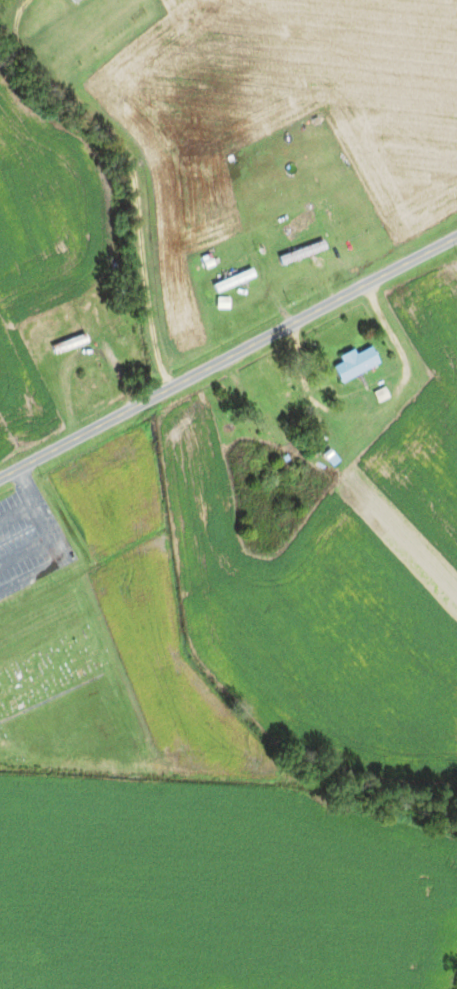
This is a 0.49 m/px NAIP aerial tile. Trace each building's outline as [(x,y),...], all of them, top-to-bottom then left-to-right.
[(326,249),(323,240),(293,248),(296,257),(326,249)] [(213,287),(217,295),(254,277),(250,269),(213,287)] [(51,347),(54,355),(88,343),(84,334),(51,347)] [(342,363),(334,367),(340,383),(380,366),(372,347),(356,354),(354,350),(340,356),(342,363)]
